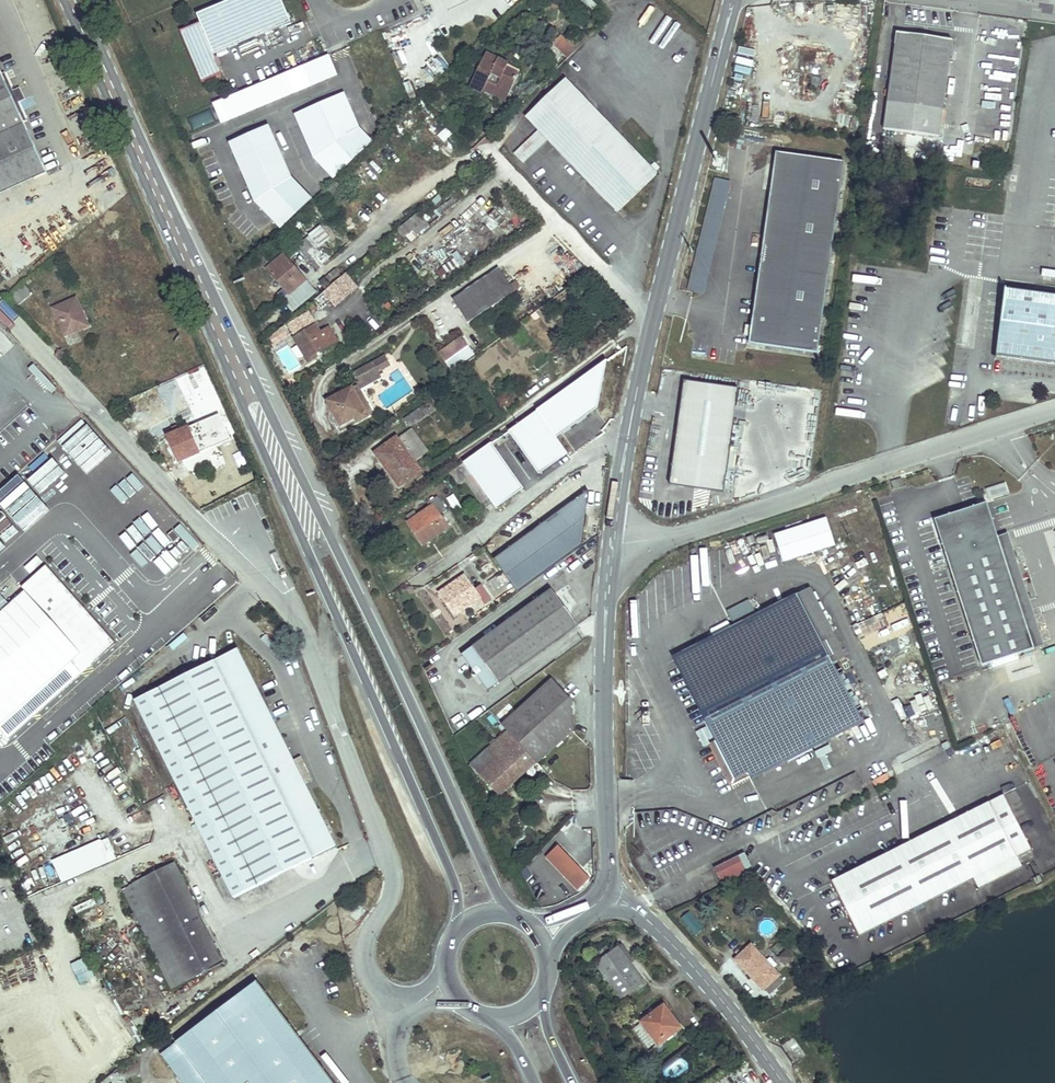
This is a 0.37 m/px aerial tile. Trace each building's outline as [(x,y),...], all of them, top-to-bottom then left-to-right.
[(215,55),(291,23),(282,0),(231,0),(197,15),(200,22),(180,31),(202,83),(223,74),(215,55)] [(937,145),(952,36),(895,27),(879,136),(937,145)] [(561,35),(553,42),(568,58),(575,51),(561,35)] [(508,97),(518,75),(506,69),(508,65),(486,54),(471,83),(484,89),(487,82),(496,87),(494,90),(508,97)] [(222,124),(338,75),(329,55),(214,104),(222,124)] [(438,56),(428,66),(439,77),(449,67),(438,56)] [(2,74),(0,69),(0,195),(47,173),(24,122),(2,74)] [(5,72),(2,74),(24,122),(27,121),(19,103),(26,100),(20,88),(13,91),(5,72)] [(650,167),(565,79),(526,117),(618,212),(657,174),(655,172),(659,168),(654,163),(650,167)] [(506,100),(508,97),(494,90),(496,87),(487,82),(484,89),(506,100)] [(335,179),(373,142),(360,128),(344,92),(295,114),(315,158),(335,179)] [(203,124),(213,121),(210,111),(200,114),(203,124)] [(293,177),(269,125),(230,143),(256,202),(282,229),(313,199),(293,177)] [(423,140),(417,145),(433,162),(439,157),(423,140)] [(751,335),(750,342),(818,353),(848,162),(779,152),(752,325),(754,328),(753,333),(751,335)] [(717,180),(689,292),(703,295),(732,183),(717,180)] [(442,215),(456,204),(452,199),(439,210),(442,215)] [(403,237),(412,230),(425,220),(418,212),(397,230),(403,237)] [(425,220),(412,230),(416,235),(429,225),(425,220)] [(318,229),(297,246),(318,270),(329,260),(318,247),(327,240),(318,229)] [(289,294),(305,281),(283,255),(267,268),(285,289),(289,294)] [(326,277),(331,284),(341,276),(335,269),(326,277)] [(453,300),(467,322),(514,292),(510,284),(500,269),(453,300)] [(331,284),(326,277),(320,282),(325,289),(331,284)] [(293,310),(314,291),(305,281),(289,294),(286,302),(293,310)] [(515,281),(510,284),(514,292),(520,288),(515,281)] [(18,306),(32,293),(23,283),(9,295),(18,306)] [(286,302),(289,294),(285,289),(279,294),(286,302)] [(1010,294),(1003,364),(1054,369),(1054,299),(1010,294)] [(83,320),(79,311),(81,310),(76,298),(53,309),(65,336),(82,328),(79,322),(83,320)] [(82,328),(88,326),(81,310),(79,311),(83,320),(79,322),(82,328)] [(437,335),(442,341),(459,329),(454,323),(437,335)] [(329,327),(320,333),(316,325),(294,339),(308,362),(316,357),(315,355),(338,341),(329,327)] [(451,371),(474,354),(462,337),(439,353),(451,371)] [(357,385),(360,389),(382,377),(379,372),(391,365),(386,356),(354,373),(359,382),(356,383),(357,385)] [(738,389),(684,381),(670,485),(724,493),(738,389)] [(357,385),(352,388),(368,416),(373,414),(360,389),(357,385)] [(159,388),(138,398),(142,408),(151,426),(159,422),(156,416),(169,409),(159,388)] [(352,388),(327,401),(340,426),(355,418),(358,422),(368,416),(352,388)] [(142,408),(138,398),(122,406),(127,415),(142,408)] [(410,427),(425,416),(420,409),(405,419),(410,427)] [(230,441),(218,414),(166,437),(178,464),(230,441)] [(112,450),(82,418),(0,492),(0,539),(2,542),(13,531),(18,536),(112,450)] [(411,429),(404,434),(421,457),(428,452),(411,429)] [(414,462),(421,457),(404,434),(397,439),(396,438),(375,453),(382,463),(386,461),(395,474),(392,476),(400,486),(421,471),(414,462)] [(464,463),(488,497),(491,502),(514,486),(503,471),(494,459),(499,456),(490,444),(464,463)] [(503,471),(508,468),(499,456),(494,459),(503,471)] [(121,461),(115,466),(129,481),(135,476),(121,461)] [(382,463),(392,476),(395,474),(386,461),(382,463)] [(480,502),(488,497),(464,463),(456,468),(465,480),(480,502)] [(465,480),(456,468),(450,472),(458,484),(465,480)] [(136,478),(130,484),(146,498),(151,492),(136,478)] [(904,485),(902,478),(891,481),(893,488),(904,485)] [(582,546),(588,491),(494,559),(518,593),(582,546)] [(433,506),(408,523),(415,532),(418,530),(427,542),(448,528),(439,515),(447,510),(438,497),(430,502),(433,506)] [(1034,649),(998,537),(987,503),(934,520),(982,666),(1034,649)] [(123,504),(102,523),(119,542),(130,532),(133,535),(143,526),(123,504)] [(834,545),(825,518),(773,535),(782,562),(834,545)] [(184,529),(144,570),(156,582),(196,541),(184,529)] [(427,542),(418,530),(415,532),(423,545),(427,542)] [(1044,646),(1008,534),(998,537),(1034,649),(1044,646)] [(598,544),(598,539),(596,536),(585,545),(589,550),(598,544)] [(767,550),(772,564),(781,561),(777,547),(767,550)] [(65,684),(69,689),(74,684),(77,688),(100,667),(92,659),(114,640),(50,568),(0,613),(0,741),(65,684)] [(493,590),(507,580),(502,572),(488,582),(493,590)] [(491,599),(482,586),(475,591),(464,576),(440,593),(446,602),(450,600),(458,612),(479,598),(483,604),(491,599)] [(799,591),(832,659),(845,653),(812,585),(799,591)] [(488,691),(577,625),(552,590),(462,655),(472,669),(471,675),(477,676),(488,691)] [(799,590),(674,650),(716,736),(709,740),(730,783),(749,773),(747,769),(783,751),(788,759),(812,746),(808,738),(858,712),(832,659),(799,591),(799,590)] [(458,612),(450,600),(446,602),(455,615),(458,612)] [(231,642),(128,694),(234,905),(335,854),(231,642)] [(537,763),(573,731),(571,702),(551,680),(502,725),(508,731),(536,761),(537,763)] [(808,738),(812,746),(862,721),(858,712),(808,738)] [(524,772),(536,761),(508,731),(496,742),(470,765),(498,796),(524,772)] [(788,759),(783,751),(747,769),(749,773),(751,778),(788,759)] [(849,930),(964,872),(1007,850),(1021,843),(994,789),(822,875),(849,930)] [(51,859),(60,881),(117,859),(108,837),(51,859)] [(558,846),(546,857),(579,890),(590,879),(558,846)] [(969,882),(1012,860),(1007,850),(964,872),(969,882)] [(724,884),(753,869),(745,853),(716,868),(724,884)] [(526,880),(533,875),(528,866),(520,871),(526,880)] [(136,888),(185,986),(222,968),(173,869),(136,888)] [(121,896),(170,993),(185,986),(136,888),(121,896)] [(633,965),(621,951),(618,953),(613,946),(599,956),(605,965),(599,971),(621,1000),(627,995),(628,996),(649,982),(635,964),(633,965)] [(778,975),(753,946),(735,961),(759,990),(778,975)] [(621,951),(633,965),(635,964),(624,949),(621,951)] [(77,983),(93,979),(87,958),(71,962),(77,983)] [(255,985),(158,1057),(178,1082),(328,1082),(255,985)] [(680,1030),(662,1008),(641,1023),(659,1047),(680,1030)]
